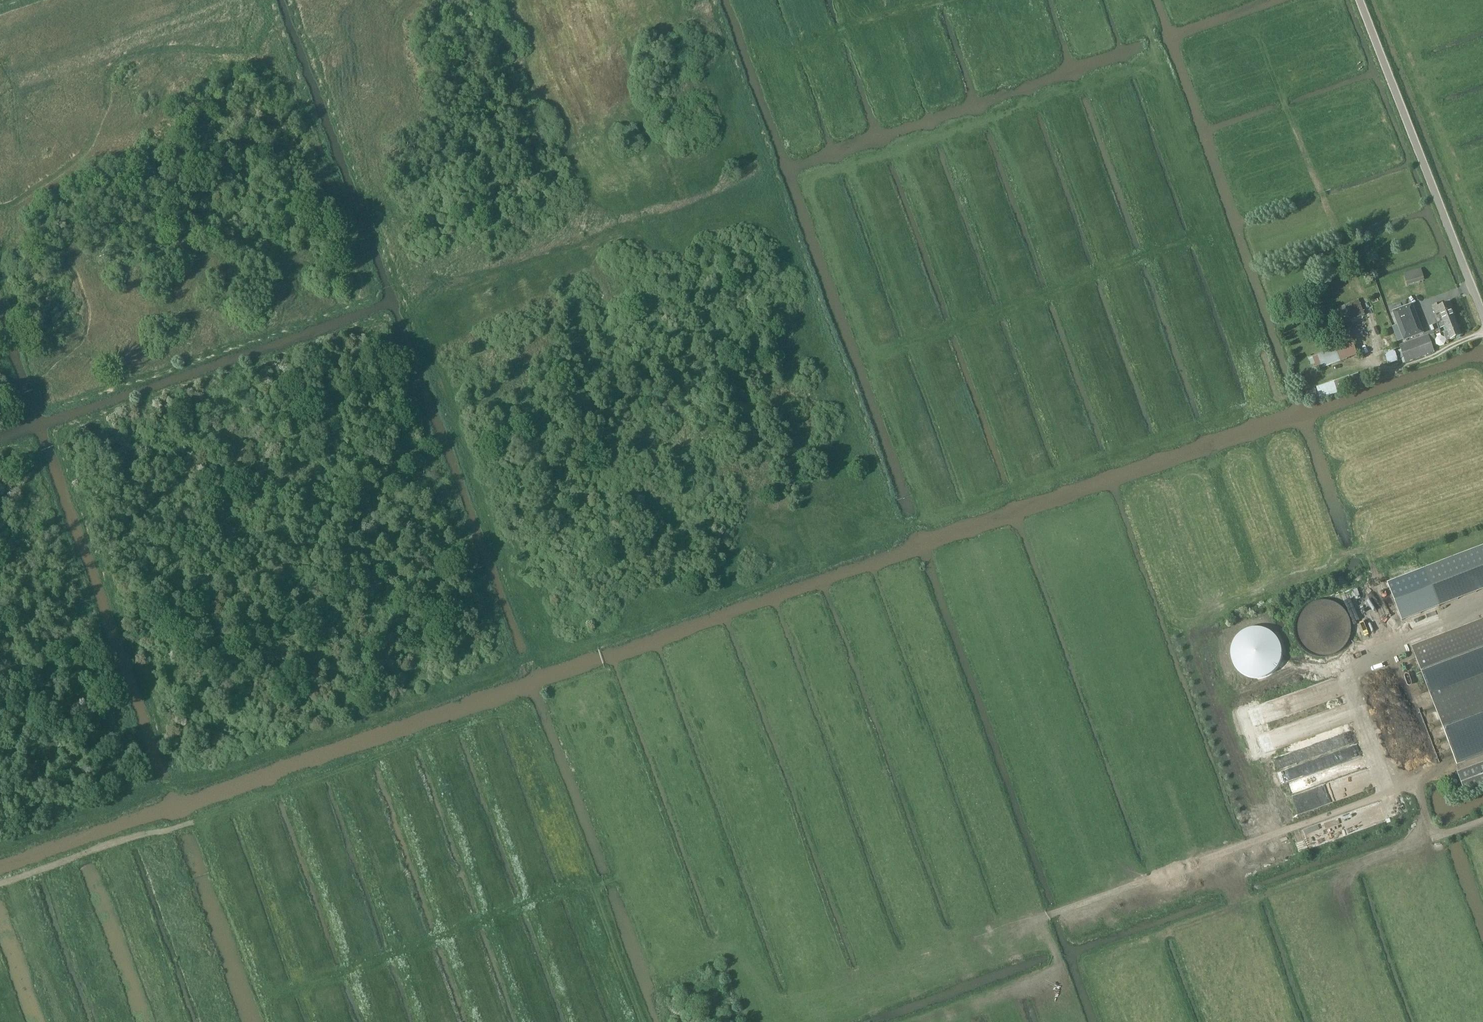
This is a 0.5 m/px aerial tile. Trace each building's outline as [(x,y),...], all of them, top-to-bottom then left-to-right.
[(1421,268),(1405,273),(1407,284),(1424,279),(1421,268)] [(1359,300),(1333,310),(1339,326),(1365,315),(1359,300)] [(1455,320),(1448,302),(1440,305),(1439,303),(1432,306),(1436,314),(1440,312),(1444,322),(1444,324),(1455,320)] [(1413,303),(1393,311),(1404,341),(1424,333),(1413,303)] [(1438,324),(1439,328),(1445,326),(1447,331),(1445,332),(1445,334),(1444,335),(1446,341),(1461,335),(1455,320),(1444,324),(1444,322),(1438,324)] [(1385,354),(1389,364),(1398,361),(1398,360),(1404,358),(1405,362),(1435,352),(1429,335),(1399,345),(1401,350),(1395,352),(1394,350),(1385,354)] [(1335,347),(1308,358),(1314,371),(1358,355),(1352,339),(1334,345),(1335,347)] [(1358,373),(1317,387),(1320,398),(1363,385),(1358,373)] [(1425,568),(1439,606),(1482,589),(1482,546),(1425,568)] [(1412,646),(1430,695),(1482,675),(1482,619),(1412,646)] [(1430,695),(1457,765),(1482,755),(1482,675),(1430,695)] [(1457,772),(1465,794),(1482,787),(1482,762),(1457,772)]
